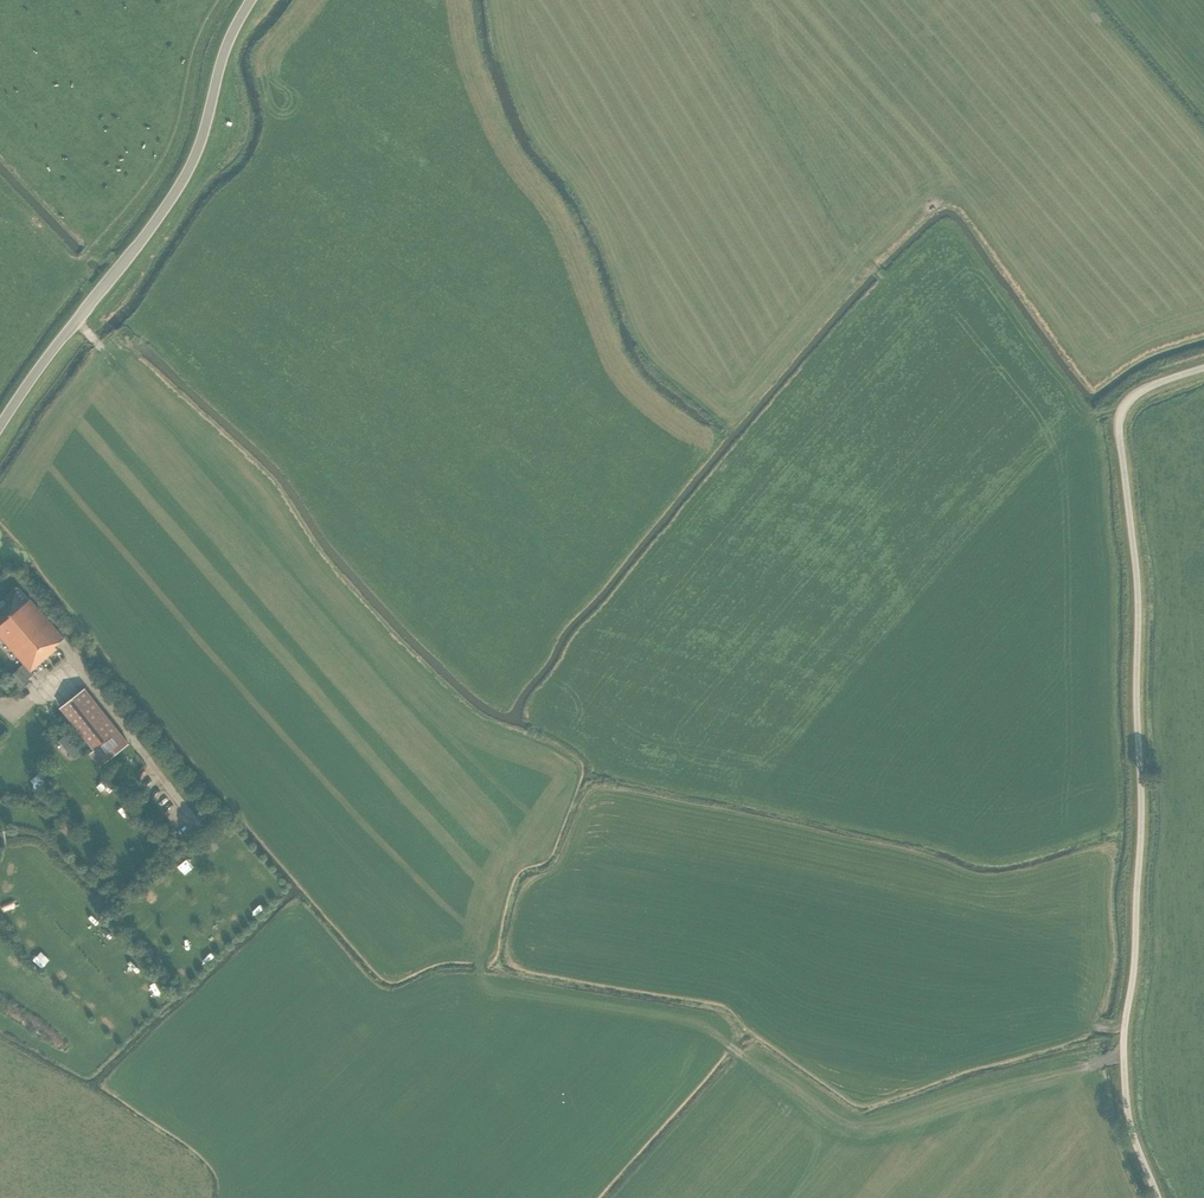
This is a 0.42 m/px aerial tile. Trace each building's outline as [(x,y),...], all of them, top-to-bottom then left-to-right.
[(18,587),(0,602),(0,636),(24,664),(10,676),(22,689),(30,682),(28,680),(34,674),(31,671),(57,648),(55,646),(64,638),(30,599),(29,599),(18,587)] [(89,754),(100,767),(104,763),(128,743),(83,690),(59,710),(93,750),(89,754)] [(82,753),(66,734),(58,740),(75,759),(82,753)]
